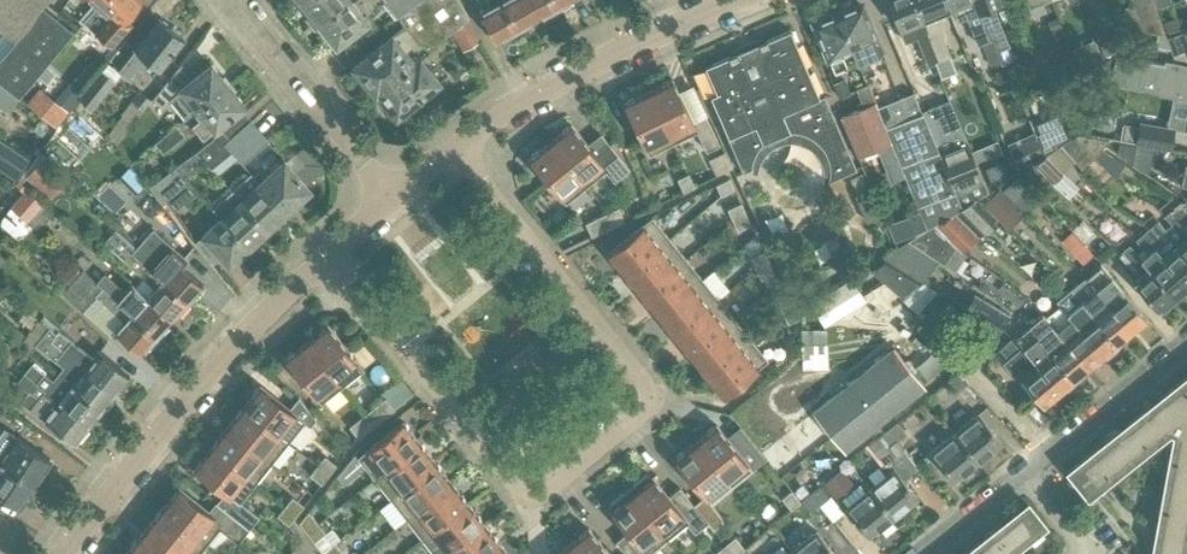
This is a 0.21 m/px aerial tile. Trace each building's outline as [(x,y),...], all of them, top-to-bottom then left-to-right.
[(15,41),(45,8),(43,6),(47,0),(0,0),(0,29),(15,41)] [(83,21),(112,46),(132,24),(124,17),(139,0),(102,0),(89,15),(83,21)] [(102,0),(90,0),(96,5),(83,21),(89,15),(102,0)] [(347,0),(303,0),(301,2),(318,23),(347,0)] [(318,23),(336,46),(355,32),(368,20),(378,8),(372,0),(347,0),(318,23)] [(397,16),(405,25),(353,66),(376,94),(378,93),(416,62),(416,61),(421,57),(451,32),(468,19),(470,17),(461,0),(418,0),(397,16)] [(418,0),(384,0),(397,16),(418,0)] [(501,0),(474,0),(480,12),(481,12),(498,41),(518,30),(501,0)] [(518,30),(538,19),(528,0),(501,0),(518,30)] [(554,0),(528,0),(538,19),(558,8),(554,0)] [(927,35),(930,33),(916,0),(889,0),(900,27),(899,28),(905,42),(917,37),(928,65),(934,62),(937,60),(927,35)] [(949,100),(950,99),(958,121),(959,120),(979,112),(954,53),(947,56),(941,44),(945,42),(940,28),(950,24),(945,10),(951,8),(947,0),(916,0),(930,33),(927,35),(937,60),(934,62),(949,100)] [(951,8),(962,3),(973,30),(976,29),(991,66),(1001,62),(978,13),(979,13),(974,0),(947,0),(951,8)] [(979,13),(978,13),(1001,62),(1002,62),(1002,64),(1014,58),(992,5),(1002,2),(1001,0),(974,0),(979,13)] [(1030,9),(1053,0),(1027,0),(1030,9)] [(1153,33),(1167,35),(1166,34),(1164,29),(1160,22),(1153,0),(1132,0),(1133,4),(1124,7),(1125,11),(1114,15),(1119,27),(1153,33)] [(857,6),(856,3),(853,2),(845,6),(844,9),(845,11),(839,14),(853,48),(853,49),(858,62),(883,53),(862,4),(857,6)] [(15,41),(0,58),(0,81),(18,96),(19,97),(73,31),(45,8),(15,41)] [(833,16),(832,13),(830,12),(821,16),(820,19),(821,21),(816,23),(836,72),(848,67),(843,53),(853,48),(853,49),(853,48),(839,14),(833,16)] [(1160,22),(1164,29),(1166,34),(1182,28),(1178,16),(1160,22)] [(161,68),(185,38),(161,18),(119,69),(130,78),(139,66),(142,69),(150,59),(161,68)] [(468,19),(451,32),(463,51),(481,40),(468,19)] [(831,169),(831,173),(830,179),(828,180),(829,182),(858,169),(827,97),(822,99),(791,30),(707,67),(718,94),(712,97),(729,138),(730,138),(744,172),(754,167),(754,166),(753,166),(754,160),(756,154),(760,149),(764,144),(767,142),(771,148),(777,145),(783,143),(790,142),(790,132),(791,132),(796,132),(801,133),(806,134),(811,136),(815,139),(819,142),(822,146),(825,150),(827,154),(829,159),(830,164),(831,169)] [(1167,38),(1174,57),(1186,59),(1186,30),(1167,38)] [(1122,35),(1099,44),(1104,56),(1127,47),(1122,35)] [(1043,67),(1051,87),(1081,74),(1067,41),(1048,49),(1054,63),(1043,67)] [(1106,62),(1099,49),(1077,61),(1085,74),(1106,62)] [(1165,60),(1164,63),(1117,53),(1108,82),(1159,92),(1158,93),(1186,98),(1186,64),(1165,60)] [(416,62),(378,93),(397,117),(441,81),(421,57),(416,61),(416,62)] [(230,85),(212,63),(193,78),(181,64),(153,98),(161,108),(171,100),(185,118),(198,109),(198,110),(230,85)] [(1011,78),(1006,66),(994,71),(999,83),(1011,78)] [(91,112),(115,80),(101,69),(79,96),(91,112)] [(839,98),(851,93),(845,78),(833,83),(839,98)] [(649,91),(665,123),(674,143),(698,131),(708,150),(721,144),(707,116),(694,122),(673,79),(649,91)] [(18,96),(0,81),(0,107),(6,112),(18,96)] [(894,181),(905,176),(891,143),(893,142),(887,127),(878,107),(869,84),(856,89),(862,103),(857,105),(859,109),(843,115),(861,155),(877,149),(891,182),(894,181)] [(230,85),(198,110),(204,117),(193,126),(204,140),(246,105),(230,85)] [(26,103),(55,127),(68,110),(40,87),(26,103)] [(117,144),(152,99),(139,90),(121,114),(123,114),(108,133),(117,144)] [(625,103),(650,155),(674,143),(649,91),(625,103)] [(907,181),(927,228),(933,225),(935,224),(958,210),(963,207),(951,181),(921,111),(913,92),(878,107),(887,127),(893,142),(891,143),(905,176),(907,181)] [(951,181),(963,207),(977,198),(989,191),(986,185),(977,164),(969,146),(959,120),(958,121),(950,99),(949,100),(921,111),(951,181)] [(1075,136),(1074,135),(1072,136),(1059,106),(1029,118),(1035,132),(1044,155),(1061,145),(1075,136)] [(243,162),(267,140),(251,121),(231,140),(226,143),(233,151),(243,162)] [(1135,143),(1163,149),(1171,150),(1175,128),(1139,121),(1135,143)] [(572,124),(551,141),(583,181),(588,186),(608,170),(616,180),(630,169),(602,134),(589,144),(572,124)] [(176,125),(155,142),(163,153),(185,135),(176,125)] [(195,151),(203,160),(211,168),(233,151),(226,143),(231,140),(223,130),(195,151)] [(1044,155),(1035,132),(1008,143),(1019,169),(1034,163),(1044,155)] [(1094,156),(1108,140),(1109,139),(1076,133),(1074,135),(1075,136),(1094,156)] [(1095,156),(1094,156),(1075,136),(1061,145),(1075,160),(1081,168),(1095,156)] [(1108,140),(1094,156),(1095,156),(1114,178),(1122,170),(1125,164),(1107,152),(1113,144),(1108,140)] [(1118,148),(1151,164),(1152,162),(1162,151),(1163,149),(1135,143),(1120,140),(1118,148)] [(551,141),(530,158),(567,203),(588,186),(583,181),(551,141)] [(1063,172),(1075,160),(1061,145),(1044,155),(1063,172)] [(9,175),(21,158),(3,146),(0,150),(0,169),(9,175)] [(1146,173),(1151,164),(1118,148),(1116,153),(1146,173)] [(733,168),(725,152),(709,159),(717,175),(733,168)] [(1003,152),(977,164),(986,185),(1012,174),(1003,152)] [(1052,182),(1063,172),(1044,155),(1034,163),(1052,182)] [(26,177),(50,198),(66,181),(42,159),(26,177)] [(261,182),(288,211),(311,189),(285,159),(261,182)] [(197,191),(182,175),(175,167),(150,186),(161,202),(167,199),(174,210),(197,191)] [(260,182),(250,173),(232,190),(241,200),(269,229),(288,211),(261,182),(260,182)] [(679,179),(681,182),(685,192),(696,186),(690,173),(679,179)] [(1042,197),(1020,174),(1002,190),(1025,213),(1042,197)] [(717,184),(720,190),(722,195),(735,189),(730,178),(717,184)] [(1000,188),(983,204),(996,217),(1003,224),(1020,208),(1000,188)] [(26,189),(11,207),(38,230),(53,212),(26,189)] [(857,195),(869,221),(882,216),(870,189),(857,195)] [(269,229),(241,200),(232,190),(213,208),(222,218),(222,217),(249,247),(269,229)] [(958,210),(982,231),(996,217),(983,204),(977,198),(963,207),(958,210)] [(742,202),(729,209),(734,220),(747,213),(742,202)] [(1179,203),(1171,209),(1186,227),(1186,213),(1179,203)] [(2,218),(1,224),(21,241),(33,228),(34,227),(11,207),(2,218)] [(619,207),(609,212),(618,224),(626,220),(619,207)] [(1177,244),(1186,256),(1186,227),(1171,209),(1164,215),(1171,224),(1165,229),(1177,243),(1177,244)] [(933,225),(956,246),(962,252),(966,248),(982,231),(958,210),(935,224),(933,225)] [(926,228),(918,211),(888,224),(896,241),(926,228)] [(587,223),(593,236),(618,224),(609,212),(587,223)] [(747,213),(734,220),(739,231),(752,224),(747,213)] [(230,264),(249,247),(222,217),(222,218),(203,235),(196,242),(213,263),(222,255),(230,264)] [(670,238),(653,217),(608,253),(625,274),(670,238)] [(1084,219),(1072,229),(1086,244),(1097,234),(1084,219)] [(1186,285),(1186,256),(1177,244),(1177,243),(1165,229),(1158,220),(1151,225),(1142,233),(1186,285)] [(908,240),(938,259),(944,264),(956,246),(933,225),(927,228),(908,240)] [(145,277),(137,286),(147,295),(173,318),(188,301),(134,252),(138,247),(117,228),(105,241),(145,277)] [(188,301),(204,284),(182,264),(187,258),(153,229),(138,247),(134,252),(188,301)] [(1137,253),(1135,254),(1140,260),(1147,269),(1172,298),(1186,285),(1142,233),(1135,239),(1143,248),(1137,253)] [(687,258),(670,238),(625,274),(642,294),(687,258)] [(927,276),(938,259),(908,240),(907,239),(882,255),(883,256),(920,279),(923,281),(927,276)] [(1141,274),(1133,281),(1158,310),(1172,298),(1147,269),(1140,260),(1135,254),(1137,253),(1130,243),(1122,250),(1141,274)] [(752,257),(753,260),(757,268),(770,262),(765,251),(752,257)] [(920,279),(883,256),(867,266),(903,298),(923,281),(920,279)] [(687,258),(642,294),(658,315),(703,278),(687,258)] [(775,273),(772,266),(770,262),(757,268),(762,279),(775,273)] [(1134,330),(1148,319),(1102,264),(1094,271),(1088,275),(1110,301),(1134,330)] [(111,334),(116,330),(142,353),(157,335),(98,281),(84,269),(64,291),(111,334)] [(126,292),(105,273),(98,281),(157,335),(173,318),(147,295),(137,286),(134,283),(126,292)] [(1119,343),(1134,330),(1110,301),(1088,275),(1081,281),(1073,288),(1118,342),(1119,343)] [(863,299),(849,276),(808,302),(822,326),(863,299)] [(719,298),(703,278),(658,315),(674,335),(719,298)] [(1061,304),(1104,355),(1119,343),(1118,342),(1073,288),(1072,288),(1058,300),(1061,304)] [(1002,328),(1010,315),(975,293),(967,307),(1002,328)] [(779,302),(782,308),(784,313),(797,306),(792,295),(779,302)] [(736,319),(719,298),(674,335),(691,355),(736,319)] [(1065,339),(1089,368),(1104,355),(1061,304),(1048,316),(1066,338),(1065,339)] [(802,317),(797,306),(784,313),(789,323),(802,317)] [(1047,316),(1044,313),(1038,318),(1031,324),(1076,378),(1089,368),(1065,339),(1066,338),(1048,316),(1047,316)] [(691,355),(707,375),(752,339),(736,319),(691,355)] [(307,340),(313,348),(343,386),(364,369),(328,324),(307,340)] [(1024,348),(1025,346),(1038,362),(1062,390),(1076,378),(1031,324),(1017,336),(1015,338),(1024,348)] [(104,408),(116,393),(73,356),(52,339),(56,333),(49,328),(35,344),(64,367),(60,371),(73,383),(104,408)] [(802,328),(803,369),(829,368),(828,328),(802,328)] [(94,357),(81,346),(59,329),(56,333),(52,339),(73,356),(116,393),(131,375),(100,350),(94,357)] [(1020,382),(1025,378),(1046,404),(1062,390),(1038,362),(1025,346),(1024,348),(1015,338),(1013,336),(1000,348),(1009,358),(1004,363),(1020,382)] [(707,375),(724,396),(769,360),(752,339),(707,375)] [(286,357),(299,373),(322,402),(343,386),(313,348),(307,340),(286,357)] [(845,447),(926,384),(896,345),(815,409),(845,447)] [(32,362),(26,370),(91,424),(104,408),(73,383),(60,371),(53,379),(32,362)] [(91,424),(26,370),(17,381),(29,390),(22,400),(46,420),(47,418),(77,442),(91,424)] [(948,380),(957,391),(967,383),(957,372),(948,380)] [(1186,434),(1186,376),(1160,398),(1164,403),(1155,410),(1173,431),(1186,434)] [(306,420),(261,385),(244,405),(285,438),(289,441),(306,420)] [(386,398),(369,411),(365,414),(375,425),(395,409),(386,398)] [(968,403),(959,409),(969,421),(955,433),(978,461),(1002,442),(980,414),(978,416),(968,403)] [(244,405),(228,426),(272,461),(289,441),(285,438),(244,405)] [(1173,431),(1155,410),(1151,405),(1109,438),(1129,463),(1169,431),(1175,433),(1173,431)] [(350,426),(352,428),(359,437),(375,425),(365,414),(350,426)] [(375,477),(375,478),(420,442),(404,421),(358,457),(375,477)] [(883,465),(903,449),(897,440),(907,432),(899,422),(867,446),(883,465)] [(717,425),(696,442),(733,486),(753,469),(717,425)] [(228,426),(211,446),(256,482),(272,461),(228,426)] [(2,460),(36,482),(38,480),(40,479),(44,472),(44,470),(52,458),(19,437),(20,436),(4,427),(3,430),(0,428),(0,458),(2,460)] [(1173,431),(1175,433),(1164,491),(1186,495),(1186,434),(1173,431)] [(953,481),(978,461),(955,433),(931,452),(953,481)] [(1088,496),(1129,463),(1109,438),(1068,471),(1088,496)] [(391,498),(436,462),(420,442),(375,478),(391,498)] [(696,442),(675,459),(705,496),(694,504),(714,528),(725,520),(712,503),(733,486),(696,442)] [(225,491),(217,501),(250,528),(259,516),(241,501),(256,482),(211,446),(195,467),(225,491)] [(326,456),(319,464),(330,474),(337,465),(326,456)] [(20,506),(28,494),(30,494),(35,487),(34,485),(36,482),(2,460),(0,458),(0,494),(20,506)] [(407,518),(407,519),(453,483),(436,462),(391,498),(407,518)] [(311,474),(322,483),(330,474),(319,464),(311,474)] [(870,487),(894,516),(918,496),(895,467),(870,487)] [(842,469),(824,483),(838,501),(856,486),(842,469)] [(653,476),(632,493),(668,538),(688,522),(694,530),(706,520),(713,529),(714,528),(694,504),(680,487),(669,496),(653,476)] [(407,519),(424,539),(462,508),(469,503),(462,495),(453,483),(407,519)] [(811,510),(828,496),(820,485),(802,499),(803,500),(811,510)] [(179,486),(162,508),(207,544),(220,528),(238,542),(250,528),(217,501),(209,510),(179,486)] [(869,535),(894,516),(870,487),(846,506),(869,535)] [(782,497),(791,509),(801,501),(791,490),(782,497)] [(1186,542),(1186,495),(1164,491),(1153,552),(1165,553),(1185,553),(1186,542)] [(611,510),(628,531),(617,540),(628,553),(649,553),(648,553),(668,538),(632,493),(611,510)] [(293,496),(285,505),(297,514),(304,505),(293,496)] [(834,498),(821,507),(831,518),(843,510),(834,498)] [(436,553),(446,553),(455,547),(462,541),(485,523),(469,503),(462,508),(424,539),(436,553)] [(1028,503),(994,530),(1011,551),(1046,524),(1028,503)] [(278,514),(289,523),(297,514),(285,505),(278,514)] [(145,529),(170,549),(177,553),(199,553),(207,544),(162,508),(145,529)] [(299,522),(308,532),(319,523),(309,510),(299,522)] [(308,532),(315,541),(326,532),(319,523),(308,532)] [(485,523),(462,541),(455,547),(446,553),(488,553),(501,544),(487,527),(485,523)] [(568,545),(576,553),(610,553),(589,528),(568,545)] [(129,549),(135,553),(177,553),(170,549),(145,529),(129,549)] [(796,553),(836,553),(816,530),(792,549),(796,553)] [(994,530),(964,553),(1008,553),(1011,551),(994,530)] [(726,544),(734,553),(736,553),(743,549),(744,548),(735,536),(726,544)] [(325,553),(339,553),(342,552),(334,542),(323,551),(325,553)] [(501,544),(488,553),(509,553),(501,544)] [(719,553),(734,553),(726,544),(716,551),(719,553)] [(568,545),(557,553),(576,553),(568,545)]
